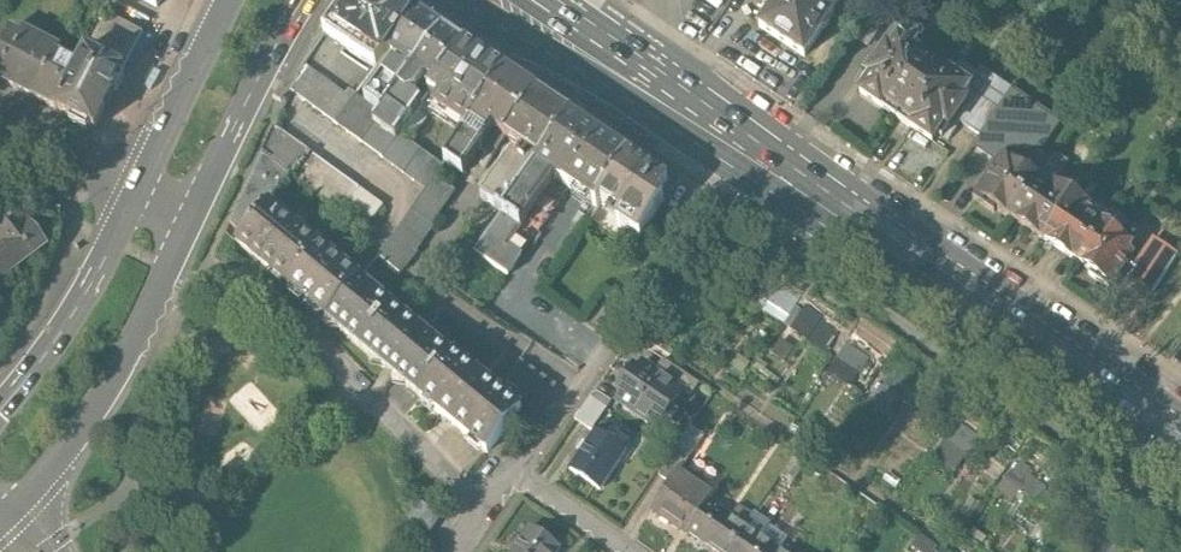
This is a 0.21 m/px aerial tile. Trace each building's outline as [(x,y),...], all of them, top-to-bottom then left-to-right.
[(387,54),(416,14),(396,0),(347,0),(323,34),(376,71),(387,54)] [(759,28),(803,58),(842,0),(777,0),(759,28)] [(368,105),(384,116),(442,33),(416,14),(387,54),(398,62),(368,105)] [(102,23),(89,50),(127,69),(143,37),(109,20),(102,23)] [(0,52),(0,78),(1,79),(0,80),(0,86),(34,103),(57,57),(59,52),(24,35),(22,39),(10,33),(0,52)] [(463,47),(442,33),(384,116),(375,128),(396,142),(400,136),(421,106),(412,100),(425,83),(433,89),(463,47)] [(860,94),(895,117),(936,57),(900,33),(892,45),(887,41),(868,69),(874,72),(860,94)] [(502,74),(463,47),(433,89),(430,93),(441,101),(435,109),(463,129),(502,74)] [(79,68),(57,57),(34,103),(55,113),(57,109),(96,129),(127,69),(89,50),(79,68)] [(971,81),(936,57),(895,117),(931,141),(944,121),(947,123),(966,95),(963,93),(971,81)] [(290,93),(427,189),(435,178),(443,167),(400,136),(396,142),(375,128),(384,116),(368,105),(348,91),(345,95),(307,68),(290,93)] [(536,99),(502,74),(463,129),(469,132),(446,165),(462,176),(494,131),(507,140),(536,99)] [(953,118),(981,137),(1005,101),(977,82),(953,118)] [(1013,89),(1005,101),(981,137),(976,145),(999,161),(1023,177),(1061,121),(1013,89)] [(568,121),(536,99),(507,140),(527,153),(519,164),(513,160),(482,203),(501,216),(568,121)] [(596,206),(599,201),(626,162),(568,121),(501,216),(521,230),(557,179),(596,206)] [(382,207),(275,127),(263,154),(366,230),(382,207)] [(975,198),(1009,221),(1033,183),(1023,177),(999,161),(975,198)] [(665,190),(626,162),(599,201),(627,220),(622,227),(639,239),(664,205),(658,200),(665,190)] [(456,192),(435,178),(427,189),(398,231),(376,255),(401,277),(419,256),(415,252),(434,229),(431,226),(456,192)] [(1047,193),(1033,183),(1009,221),(1041,242),(1070,197),(1052,185),(1047,193)] [(1041,242),(1075,264),(1100,226),(1084,216),(1089,210),(1070,197),(1041,242)] [(50,247),(13,201),(0,211),(0,286),(50,247)] [(281,282),(315,240),(267,201),(233,243),(281,282)] [(510,246),(521,230),(501,216),(476,253),(507,275),(522,254),(510,246)] [(1132,248),(1100,226),(1075,264),(1110,288),(1131,256),(1127,254),(1132,248)] [(324,316),(358,274),(315,240),(281,282),(324,316)] [(370,354),(404,312),(358,274),(324,316),(370,354)] [(796,306),(784,324),(807,339),(820,320),(822,317),(806,305),(802,310),(796,306)] [(417,392),(451,350),(404,312),(370,354),(417,392)] [(807,339),(826,353),(839,333),(820,320),(807,339)] [(511,399),(451,350),(417,392),(488,449),(522,407),(511,399)] [(663,356),(653,370),(685,391),(694,377),(663,356)] [(521,359),(506,380),(517,388),(511,399),(522,407),(531,417),(556,383),(521,359)] [(659,429),(679,398),(684,391),(638,361),(633,369),(613,399),(643,419),(659,429)] [(893,367),(873,397),(889,408),(894,400),(900,404),(902,402),(919,414),(927,402),(912,392),(916,386),(904,377),(905,375),(893,367)] [(575,419),(592,430),(611,400),(597,391),(594,389),(593,388),(574,419),(575,419)] [(981,438),(959,422),(945,442),(967,457),(981,438)] [(600,492),(628,447),(597,428),(595,426),(567,470),(600,492)] [(1006,469),(992,458),(983,469),(998,481),(1006,469)] [(1032,470),(1020,461),(999,489),(1013,499),(1020,491),(1035,502),(1047,487),(1029,474),(1032,470)] [(713,492),(677,467),(649,508),(686,532),(709,497),(713,492)] [(911,474),(906,470),(899,480),(905,484),(911,474)] [(709,497),(686,532),(715,551),(727,551),(747,522),(709,497)] [(441,515),(419,500),(408,517),(430,532),(441,515)] [(526,516),(501,551),(554,551),(562,541),(526,516)] [(747,522),(727,551),(791,551),(747,522)]
